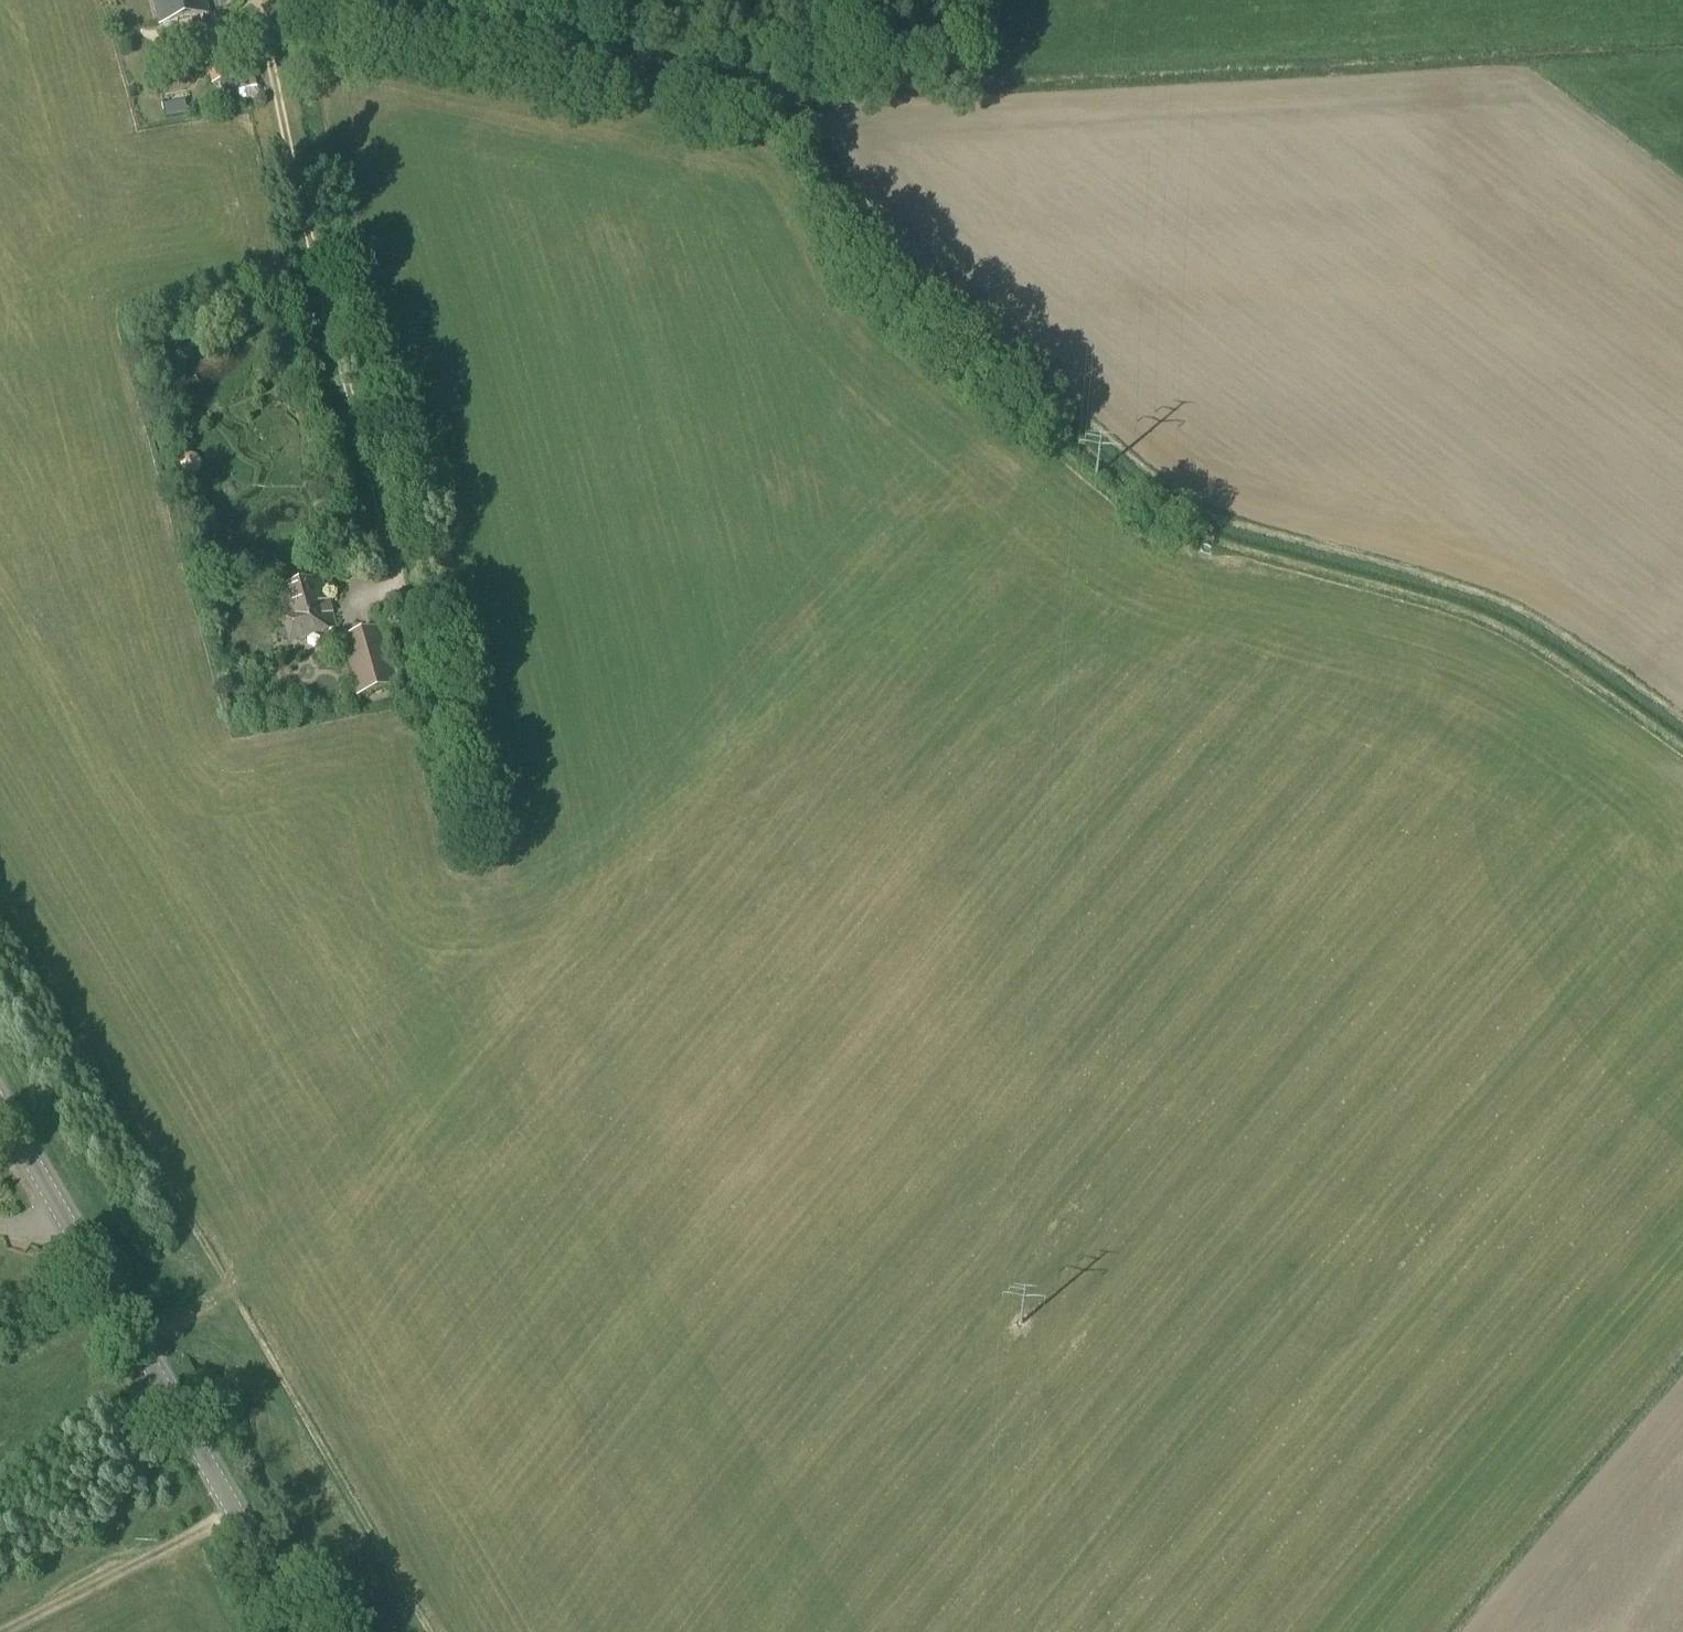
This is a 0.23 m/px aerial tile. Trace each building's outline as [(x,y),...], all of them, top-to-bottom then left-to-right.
[(206,0),(154,0),(160,26),(209,14),(206,0)] [(211,85),(240,78),(228,32),(199,40),(211,85)] [(290,642),(336,629),(322,579),(275,592),(290,642)] [(356,697),(397,686),(381,628),(340,639),(356,697)]
